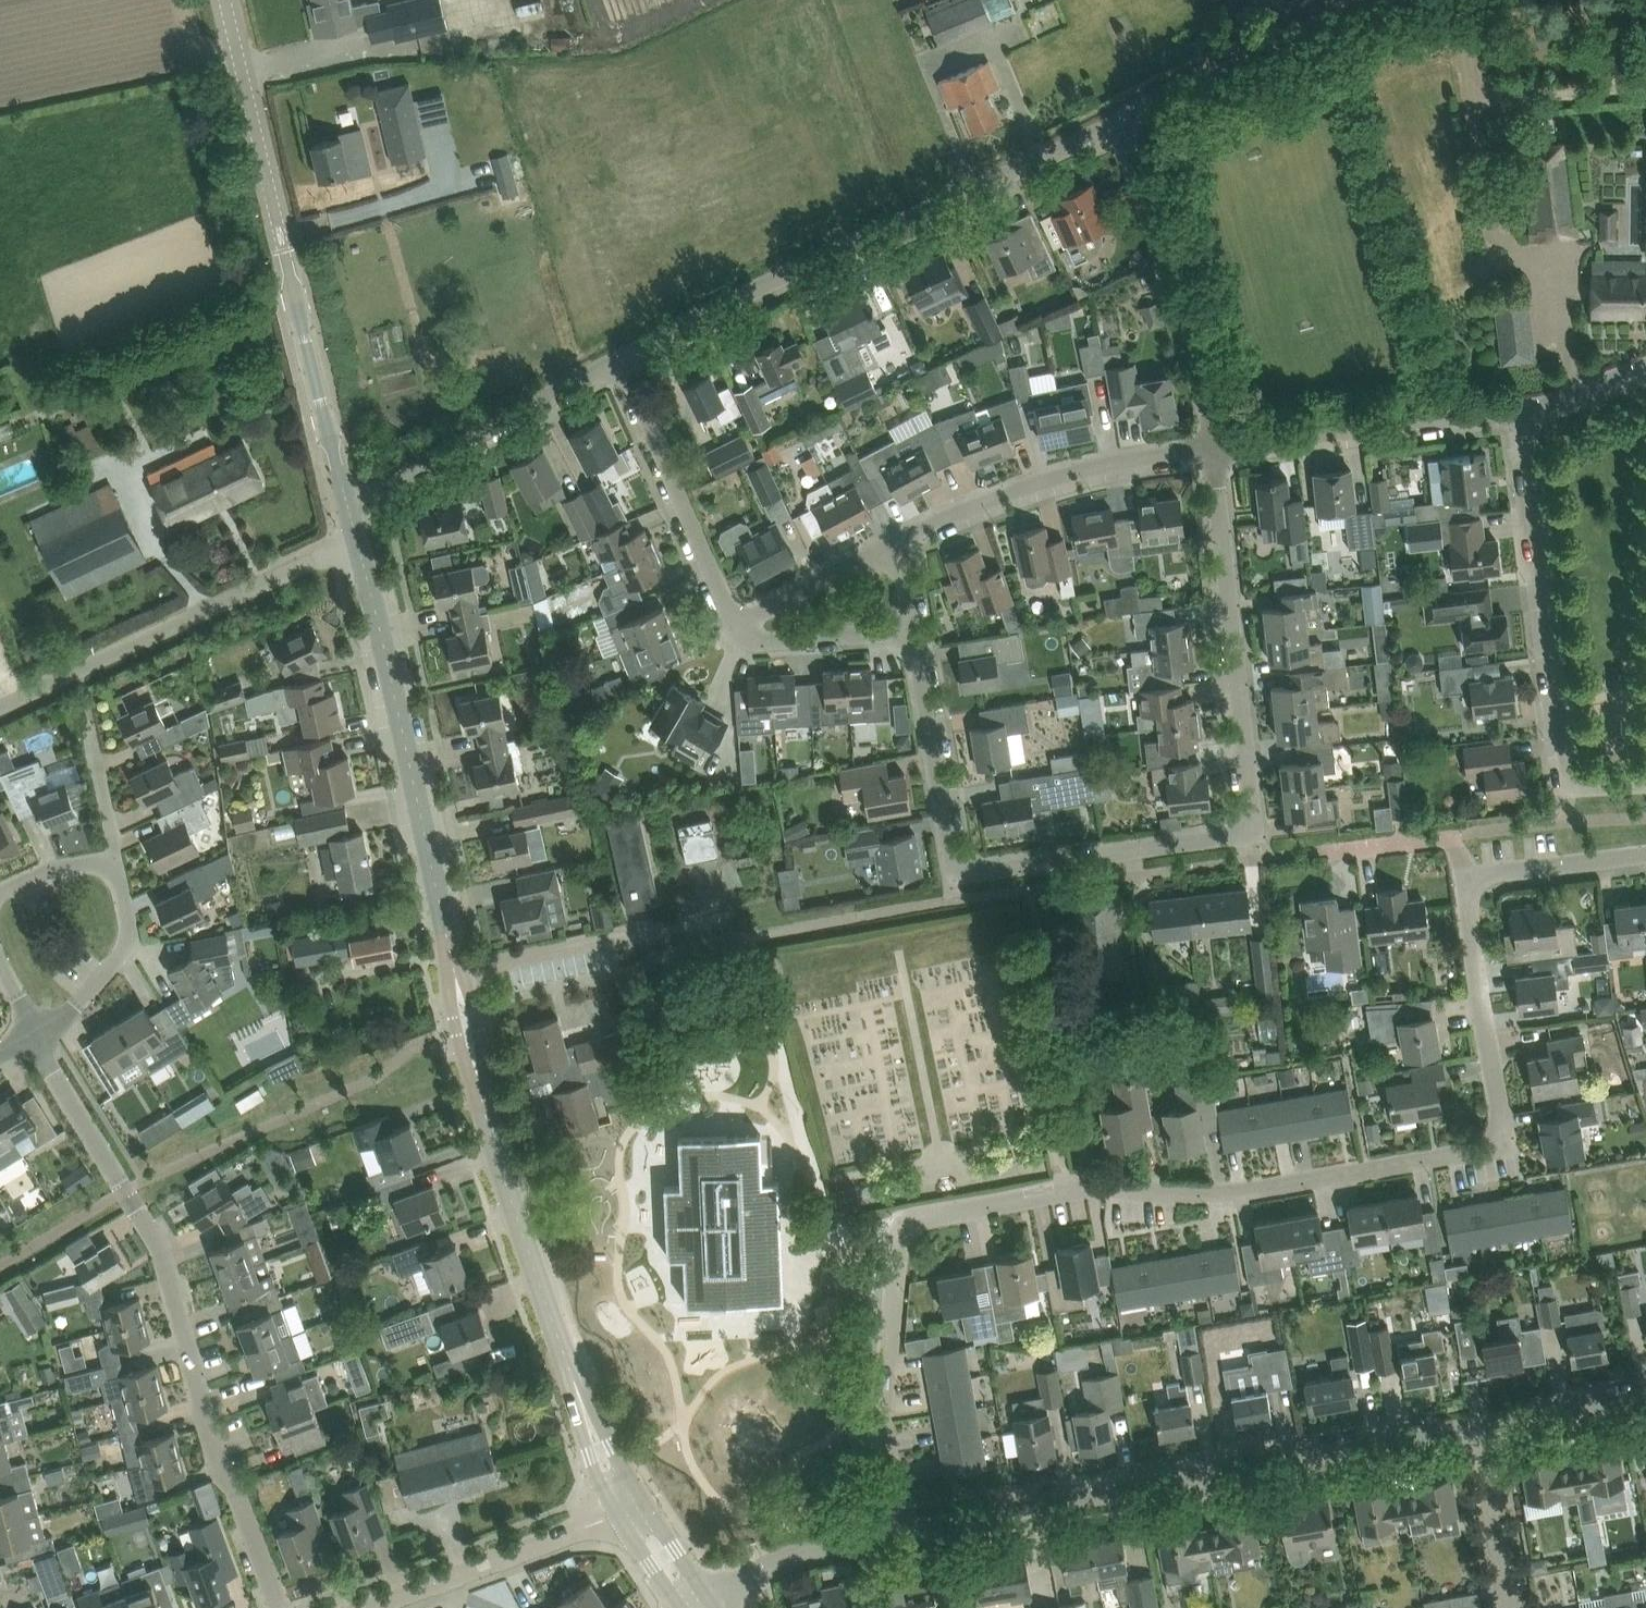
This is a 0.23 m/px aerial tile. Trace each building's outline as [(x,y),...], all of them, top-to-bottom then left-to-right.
[(441,0),(402,0),(386,4),(388,10),(382,11),(379,0),(373,0),(351,5),(350,0),(314,0),(317,14),(312,15),(316,34),(356,25),(368,23),(372,41),(395,36),(396,40),(447,28),(441,0)] [(983,0),(935,0),(923,5),(928,15),(940,45),(992,23),(983,0)] [(1018,11),(1017,0),(998,0),(998,12),(1018,11)] [(1042,37),(1072,26),(1064,2),(1033,12),(1042,37)] [(999,86),(991,66),(988,60),(938,81),(941,87),(949,107),(961,102),(973,133),(1002,121),(989,90),(999,86)] [(470,73),(454,77),(456,88),(472,85),(470,73)] [(425,151),(412,95),(379,105),(392,159),(425,151)] [(325,141),(312,144),(321,179),(342,174),(349,173),(349,172),(369,167),(365,150),(360,129),(339,134),(340,138),(329,140),(328,138),(324,139),(325,141)] [(1531,240),(1562,236),(1577,234),(1564,142),(1519,147),(1531,240)] [(1098,249),(1101,241),(1101,234),(1098,229),(1109,224),(1091,184),(1060,199),(1066,210),(1053,216),(1062,237),(1068,249),(1062,252),(1067,263),(1073,261),(1075,264),(1089,258),(1088,256),(1093,254),(1098,249)] [(985,240),(995,260),(1002,274),(1025,263),(1032,278),(1056,267),(1041,236),(1030,212),(1005,224),(1008,230),(985,240)] [(904,270),(913,290),(914,294),(919,304),(920,304),(924,313),(967,293),(965,287),(964,285),(954,265),(950,267),(943,252),(904,270)] [(1592,313),(1645,313),(1645,274),(1593,274),(1592,313)] [(841,347),(821,356),(834,383),(846,409),(848,408),(872,397),(879,394),(867,369),(863,360),(854,343),(866,337),(872,351),(873,350),(892,342),(885,326),(880,329),(872,312),(874,311),(873,308),(871,309),(864,293),(840,304),(839,300),(822,307),(832,327),(833,329),(841,347)] [(998,337),(1004,335),(985,296),(967,304),(986,343),(986,344),(998,338),(998,337)] [(1528,300),(1493,304),(1501,364),(1536,359),(1528,300)] [(1148,311),(1152,332),(1172,328),(1168,307),(1148,311)] [(1058,330),(1079,328),(1077,312),(1057,314),(1058,330)] [(1007,334),(1022,326),(1017,316),(1002,323),(1007,334)] [(1086,376),(1106,371),(1104,361),(1101,347),(1100,341),(1098,332),(1087,334),(1089,343),(1079,345),(1086,376)] [(998,338),(986,344),(994,360),(1004,355),(1001,349),(1004,348),(998,338)] [(769,378),(754,385),(761,401),(785,391),(800,384),(794,371),(794,370),(792,365),(805,358),(796,341),(783,347),(781,341),(757,353),(769,378)] [(1119,344),(1101,347),(1104,361),(1122,358),(1119,344)] [(921,359),(910,364),(915,374),(926,369),(921,359)] [(1008,366),(1016,395),(1017,400),(1033,397),(1032,392),(1026,362),(1008,366)] [(1124,365),(1107,368),(1111,390),(1111,394),(1115,415),(1141,411),(1143,424),(1178,418),(1170,375),(1149,379),(1145,379),(1138,380),(1136,381),(1136,384),(1128,385),(1124,365)] [(915,378),(921,392),(938,385),(932,371),(915,378)] [(685,387),(699,418),(716,410),(723,423),(742,413),(738,405),(728,385),(718,390),(710,374),(685,387)] [(1058,386),(1058,387),(1069,438),(1094,433),(1090,413),(1094,412),(1089,391),(1089,388),(1087,380),(1058,386)] [(1043,444),(1069,438),(1058,387),(1032,392),(1033,397),(1043,444)] [(879,394),(872,397),(877,408),(891,401),(886,390),(879,394)] [(988,405),(992,418),(980,423),(994,459),(1015,452),(1009,435),(1025,430),(1017,400),(1016,395),(988,405)] [(771,423),(763,406),(745,414),(753,432),(771,423)] [(846,409),(837,414),(840,421),(843,427),(855,421),(848,408),(846,409)] [(837,414),(827,419),(834,432),(843,427),(840,421),(837,414)] [(622,450),(618,452),(601,419),(570,435),(588,469),(611,457),(619,474),(631,468),(622,450)] [(893,439),(921,492),(933,486),(942,480),(941,476),(937,469),(951,461),(940,437),(941,437),(935,421),(896,442),(895,438),(893,439)] [(969,464),(971,468),(994,459),(980,423),(958,431),(941,437),(940,437),(951,461),(967,456),(969,464)] [(812,427),(802,432),(809,445),(818,440),(812,427)] [(716,476),(735,466),(738,465),(755,456),(743,433),(727,441),(724,443),(705,452),(716,476)] [(264,484),(244,442),(243,438),(218,450),(214,442),(169,463),(148,473),(173,526),(264,484)] [(882,500),(896,493),(901,502),(921,492),(893,439),(859,457),(882,500)] [(836,440),(826,444),(832,461),(842,457),(836,440)] [(773,444),(762,449),(769,463),(774,460),(777,452),(773,444)] [(512,465),(522,484),(524,488),(529,498),(550,487),(556,500),(567,494),(543,449),(512,465)] [(869,507),(882,500),(859,457),(856,450),(847,455),(853,468),(828,480),(835,494),(853,528),(874,516),(869,507)] [(1428,459),(1433,501),(1416,503),(1417,519),(1469,514),(1480,513),(1478,497),(1486,496),(1483,475),(1488,474),(1486,453),(1470,455),(1470,454),(1440,458),(1428,459)] [(781,494),(766,462),(767,462),(764,454),(746,463),(749,470),(763,502),(781,494)] [(823,457),(811,462),(819,479),(830,475),(823,457)] [(1374,521),(1373,510),(1356,512),(1350,469),(1314,473),(1316,495),(1317,501),(1318,512),(1344,509),(1349,548),(1376,545),(1374,521)] [(480,480),(486,501),(489,514),(508,509),(499,476),(480,480)] [(1278,539),(1289,538),(1292,560),(1309,558),(1306,536),(1302,498),(1289,499),(1287,476),(1270,478),(1271,483),(1257,484),(1261,523),(1276,522),(1278,539)] [(1392,519),(1390,503),(1390,499),(1387,477),(1369,479),(1372,500),(1373,510),(1374,521),(1392,519)] [(853,528),(835,494),(828,480),(807,490),(807,499),(810,507),(800,513),(813,536),(826,529),(831,539),(853,528)] [(613,502),(609,495),(603,481),(582,492),(602,530),(628,519),(619,499),(613,502)] [(145,559),(136,539),(110,483),(31,520),(34,527),(39,537),(57,576),(67,596),(145,559)] [(590,535),(602,530),(582,492),(564,501),(583,538),(590,535)] [(1141,516),(1129,518),(1133,553),(1158,550),(1156,537),(1184,534),(1179,498),(1140,503),(1141,516)] [(428,544),(449,540),(469,535),(466,524),(461,499),(447,502),(448,506),(421,512),(428,544)] [(1073,515),(1076,536),(1079,549),(1107,543),(1111,565),(1115,568),(1119,569),(1135,567),(1133,553),(1129,518),(1113,520),(1111,507),(1073,515)] [(1417,519),(1406,520),(1409,549),(1441,546),(1442,554),(1452,554),(1454,575),(1473,573),(1478,573),(1500,570),(1496,539),(1483,540),(1480,518),(1470,519),(1469,514),(1417,519)] [(600,558),(606,571),(658,549),(652,535),(648,536),(644,529),(634,533),(629,519),(628,519),(602,530),(590,535),(600,558)] [(739,545),(740,547),(757,578),(774,569),(773,567),(794,555),(776,521),(754,533),(752,534),(747,523),(740,521),(722,531),(720,537),(728,551),(739,545)] [(1389,525),(1377,526),(1378,538),(1385,537),(1389,532),(1389,525)] [(1045,526),(1013,533),(1018,555),(1019,559),(1022,571),(1023,571),(1026,582),(1032,585),(1045,582),(1047,577),(1071,572),(1069,561),(1068,559),(1063,538),(1048,541),(1045,526)] [(947,560),(954,581),(945,584),(950,598),(959,595),(960,597),(977,591),(983,610),(1012,600),(1002,568),(988,573),(979,548),(947,560)] [(1374,548),(1360,549),(1362,567),(1376,565),(1374,548)] [(630,603),(643,597),(638,584),(663,573),(660,565),(664,563),(658,549),(606,571),(604,572),(609,584),(604,587),(599,600),(604,614),(630,603)] [(525,550),(520,552),(522,564),(534,559),(533,554),(525,550)] [(534,559),(522,564),(527,581),(541,578),(536,558),(534,559)] [(489,574),(487,564),(484,562),(434,573),(441,605),(450,603),(453,618),(488,611),(488,610),(479,612),(476,598),(479,597),(476,582),(487,579),(489,574)] [(1300,575),(1274,578),(1276,594),(1287,592),(1301,591),(1300,575)] [(1445,577),(1433,578),(1435,591),(1447,590),(1445,577)] [(527,581),(513,584),(517,602),(531,599),(527,581)] [(1381,582),(1362,584),(1364,599),(1383,597),(1381,582)] [(1137,584),(1120,587),(1124,611),(1134,610),(1134,611),(1140,610),(1137,584)] [(1073,585),(1060,587),(1062,595),(1075,592),(1073,585)] [(1465,648),(1483,646),(1487,646),(1509,643),(1505,613),(1493,614),(1490,586),(1423,594),(1382,598),(1384,615),(1424,611),(1424,612),(1461,607),(1465,648)] [(1147,588),(1141,598),(1155,607),(1161,597),(1147,588)] [(1314,590),(1309,590),(1301,591),(1287,592),(1289,605),(1264,608),(1265,618),(1262,618),(1264,634),(1307,630),(1307,628),(1324,627),(1323,620),(1319,615),(1316,589),(1314,590)] [(545,600),(534,602),(537,615),(548,612),(545,600)] [(532,601),(510,606),(514,622),(535,618),(532,601)] [(604,614),(620,649),(672,628),(663,605),(635,617),(630,603),(604,614)] [(1140,610),(1134,611),(1137,635),(1151,634),(1152,648),(1191,644),(1190,631),(1189,620),(1153,624),(1151,624),(1149,609),(1140,610)] [(488,611),(453,618),(456,633),(447,635),(454,668),(474,664),(475,667),(478,669),(487,668),(490,664),(489,661),(492,660),(486,628),(492,627),(488,611)] [(1018,615),(1005,620),(1009,632),(1019,630),(1023,630),(1018,615)] [(1386,622),(1373,623),(1374,636),(1387,635),(1386,622)] [(286,672),(302,664),(306,662),(326,653),(313,625),(273,644),(286,672)] [(634,686),(638,684),(640,683),(660,675),(654,661),(681,650),(672,628),(620,649),(629,671),(628,671),(634,686)] [(965,690),(987,686),(1000,685),(996,662),(1024,658),(1019,630),(1009,632),(993,634),(989,635),(968,639),(971,656),(960,658),(965,690)] [(1296,657),(1297,670),(1346,665),(1344,647),(1322,649),(1322,641),(1309,643),(1307,630),(1264,634),(1266,650),(1268,650),(1269,660),(1296,657)] [(1080,655),(1091,647),(1083,636),(1072,645),(1080,655)] [(1140,663),(1143,688),(1181,684),(1183,684),(1181,668),(1190,667),(1194,667),(1191,644),(1152,648),(1131,650),(1133,664),(1140,663)] [(1390,660),(1389,646),(1376,648),(1377,661),(1390,660)] [(1487,653),(1465,655),(1467,665),(1472,664),(1489,662),(1487,653)] [(1411,655),(1407,660),(1408,667),(1413,671),(1420,670),(1424,665),(1423,659),(1418,655),(1411,655)] [(561,660),(550,664),(555,675),(565,671),(561,660)] [(1390,662),(1374,663),(1376,677),(1392,675),(1390,662)] [(1474,714),(1497,711),(1498,718),(1518,715),(1513,674),(1474,679),(1472,664),(1467,665),(1439,668),(1442,693),(1471,690),(1474,714)] [(1272,686),(1273,696),(1271,696),(1272,712),(1315,708),(1329,706),(1327,692),(1326,687),(1348,685),(1346,665),(1297,670),(1284,672),(1285,685),(1272,686)] [(847,668),(851,720),(890,717),(887,676),(872,678),(871,667),(847,668)] [(812,722),(851,720),(847,668),(823,670),(824,681),(809,682),(812,722)] [(567,672),(556,677),(559,685),(571,681),(567,672)] [(812,722),(809,682),(796,683),(795,677),(795,672),(783,673),(772,674),(775,713),(774,713),(775,725),(812,722)] [(1069,672),(1053,674),(1056,693),(1072,690),(1069,672)] [(748,680),(749,688),(735,690),(736,711),(738,732),(775,729),(775,725),(774,713),(775,713),(772,674),(759,675),(748,676),(748,680)] [(307,729),(316,728),(341,722),(334,692),(326,694),(322,677),(300,682),(297,682),(288,685),(274,687),(281,721),(304,716),(307,729)] [(213,708),(246,697),(240,680),(208,692),(213,708)] [(1090,680),(1078,681),(1080,694),(1091,693),(1090,680)] [(605,684),(594,688),(599,700),(610,696),(605,684)] [(1142,713),(1136,713),(1138,728),(1158,726),(1200,721),(1199,706),(1194,707),(1193,698),(1182,699),(1180,684),(1179,684),(1177,684),(1143,688),(1139,689),(1142,713)] [(672,750),(696,764),(707,745),(712,748),(726,723),(710,714),(708,715),(698,710),(703,702),(674,685),(662,703),(652,722),(679,738),(672,750)] [(441,703),(466,697),(463,686),(439,692),(441,703)] [(477,731),(480,746),(507,740),(507,739),(505,731),(504,725),(506,725),(499,692),(482,696),(461,700),(468,733),(477,731)] [(1077,693),(1059,696),(1062,713),(1080,710),(1077,693)] [(1098,694),(1078,698),(1081,713),(1100,709),(1098,694)] [(1395,699),(1381,700),(1383,717),(1397,715),(1395,699)] [(158,732),(165,746),(198,729),(191,715),(166,727),(153,700),(120,716),(133,744),(158,732)] [(907,702),(894,703),(895,716),(908,715),(907,702)] [(978,767),(999,763),(1003,763),(1011,762),(1006,733),(1029,729),(1025,702),(1008,704),(1001,705),(980,709),(982,726),(971,729),(978,767)] [(1274,728),(1277,728),(1278,738),(1304,735),(1306,748),(1333,745),(1332,739),(1339,738),(1338,722),(1333,719),(1317,721),(1315,708),(1272,712),(1274,728)] [(1145,741),(1148,766),(1151,766),(1189,762),(1187,747),(1198,746),(1197,737),(1202,736),(1200,721),(1158,726),(1159,739),(1145,741)] [(223,760),(270,750),(266,733),(219,743),(223,760)] [(902,735),(898,741),(900,749),(913,747),(910,733),(902,735)] [(481,796),(503,791),(510,790),(519,787),(516,770),(523,769),(517,738),(516,737),(507,739),(507,740),(480,746),(484,761),(474,763),(481,796)] [(317,799),(334,795),(355,790),(348,756),(335,759),(330,738),(304,743),(283,748),(288,770),(303,767),(306,783),(313,781),(317,799)] [(1423,739),(1408,741),(1409,748),(1413,747),(1424,746),(1423,739)] [(1464,747),(1465,751),(1465,754),(1468,775),(1485,773),(1488,798),(1527,793),(1523,759),(1510,760),(1508,742),(1486,744),(1481,745),(1464,747)] [(1279,774),(1281,790),(1324,786),(1322,772),(1336,770),(1333,745),(1306,748),(1307,761),(1281,764),(1282,774),(1279,774)] [(1402,761),(1404,776),(1406,790),(1418,789),(1413,747),(1409,748),(1401,749),(1402,761)] [(0,751),(0,774),(16,807),(17,807),(29,802),(37,805),(46,829),(78,817),(74,807),(91,800),(86,775),(81,776),(76,761),(43,774),(38,759),(16,767),(8,748),(0,751)] [(1051,756),(1053,772),(1090,765),(1088,750),(1051,756)] [(175,808),(199,797),(206,793),(193,765),(173,774),(167,759),(132,775),(145,803),(167,792),(175,808)] [(905,773),(886,776),(883,760),(853,765),(850,766),(840,768),(846,800),(866,796),(869,813),(885,810),(889,809),(910,806),(905,773)] [(1400,760),(1383,762),(1385,776),(1401,775),(1400,760)] [(1207,775),(1200,776),(1198,761),(1192,762),(1189,762),(1151,766),(1154,793),(1168,791),(1170,810),(1210,806),(1207,775)] [(798,764),(780,765),(781,776),(799,775),(798,764)] [(1090,766),(1068,769),(1073,803),(1096,799),(1092,774),(1090,766)] [(755,768),(742,769),(743,784),(756,783),(755,768)] [(604,773),(592,793),(608,802),(620,782),(604,773)] [(1012,796),(984,801),(989,833),(1035,826),(1032,810),(1050,807),(1044,773),(1032,775),(1009,779),(1012,796)] [(215,776),(202,783),(206,792),(220,786),(215,776)] [(1404,776),(1388,778),(1393,816),(1409,815),(1406,790),(1404,776)] [(1283,806),(1285,806),(1286,816),(1313,813),(1314,826),(1342,823),(1339,797),(1325,799),(1324,786),(1281,790),(1283,806)] [(206,793),(199,797),(204,806),(219,799),(215,789),(206,793)] [(513,807),(516,824),(586,810),(582,792),(513,807)] [(190,832),(211,822),(204,806),(199,797),(175,808),(168,811),(174,826),(145,839),(160,869),(199,851),(190,832)] [(232,810),(233,812),(237,833),(256,830),(251,806),(232,810)] [(327,835),(350,829),(345,806),(295,817),(296,821),(300,840),(301,845),(328,839),(327,835)] [(19,845),(10,826),(8,822),(3,810),(0,811),(0,854),(19,845)] [(627,909),(660,902),(640,814),(607,821),(627,909)] [(1167,816),(1161,823),(1162,830),(1182,827),(1180,814),(1167,816)] [(686,862),(718,855),(710,818),(678,825),(686,862)] [(801,819),(783,828),(785,840),(797,837),(808,832),(801,819)] [(882,824),(844,830),(848,855),(850,865),(878,860),(881,878),(900,875),(900,876),(904,876),(904,874),(922,871),(918,848),(915,833),(911,833),(885,838),(882,824)] [(496,866),(518,861),(521,861),(532,859),(525,828),(515,830),(511,831),(490,835),(496,866)] [(363,831),(341,835),(331,837),(335,855),(338,873),(341,887),(348,885),(351,884),(373,880),(363,831)] [(804,850),(817,848),(815,836),(802,838),(804,850)] [(221,869),(233,866),(230,852),(218,855),(221,869)] [(171,928),(205,912),(201,905),(198,899),(212,893),(214,886),(203,862),(191,868),(187,870),(167,879),(168,880),(172,878),(177,891),(158,901),(171,928)] [(522,894),(503,898),(510,932),(527,928),(529,937),(549,932),(547,924),(566,920),(554,867),(517,875),(522,894)] [(804,870),(789,873),(792,888),(807,884),(804,870)] [(1371,940),(1403,936),(1427,933),(1423,898),(1401,901),(1399,888),(1378,891),(1380,904),(1367,906),(1369,927),(1370,930),(1371,940)] [(1192,934),(1251,928),(1246,889),(1188,895),(1192,934)] [(1077,980),(1122,979),(1120,903),(1106,905),(1104,891),(1076,894),(1077,980)] [(798,894),(783,897),(785,909),(798,907),(800,907),(798,894)] [(1154,938),(1176,936),(1192,934),(1188,895),(1150,900),(1154,938)] [(1361,962),(1357,932),(1354,907),(1338,909),(1336,896),(1301,901),(1304,929),(1306,944),(1323,941),(1327,966),(1361,962)] [(609,898),(590,901),(596,928),(614,925),(609,898)] [(279,901),(267,903),(269,916),(282,913),(279,901)] [(1606,948),(1606,949),(1607,949),(1608,957),(1633,954),(1632,944),(1645,942),(1641,904),(1630,905),(1630,902),(1615,904),(1617,928),(1604,929),(1604,931),(1606,948)] [(1532,958),(1553,955),(1577,952),(1576,947),(1576,945),(1574,924),(1554,926),(1552,908),(1532,910),(1532,907),(1513,909),(1517,947),(1530,945),(1532,958)] [(258,923),(243,926),(245,938),(261,935),(258,923)] [(339,953),(354,950),(356,963),(395,956),(392,942),(395,939),(394,931),(390,929),(389,925),(351,931),(351,927),(329,931),(325,931),(293,938),(286,938),(289,957),(296,955),(297,963),(340,956),(339,953)] [(1604,931),(1590,933),(1592,951),(1606,949),(1606,948),(1604,931)] [(183,975),(175,979),(184,994),(178,997),(186,1011),(190,1016),(191,1018),(212,1005),(208,997),(235,981),(226,933),(218,935),(214,936),(192,940),(195,954),(177,965),(183,975)] [(1268,936),(1250,939),(1254,968),(1271,965),(1268,936)] [(1607,949),(1606,949),(1592,951),(1572,953),(1575,971),(1609,966),(1608,957),(1607,949)] [(1555,987),(1569,985),(1567,970),(1538,974),(1516,977),(1521,1011),(1557,1007),(1555,987)] [(1369,986),(1352,988),(1354,1001),(1371,999),(1369,986)] [(1199,989),(1158,993),(1160,1017),(1164,1016),(1201,1013),(1199,989)] [(1386,989),(1375,990),(1377,1000),(1387,1000),(1394,999),(1393,992),(1386,992),(1386,989)] [(1616,990),(1612,990),(1614,1009),(1625,1008),(1624,1005),(1618,999),(1616,990)] [(1234,992),(1204,996),(1207,1012),(1224,1010),(1224,1014),(1235,1013),(1234,1008),(1236,1008),(1234,992)] [(1611,995),(1595,997),(1597,1014),(1613,1012),(1611,995)] [(1381,1006),(1368,1007),(1375,1043),(1404,1037),(1407,1055),(1417,1053),(1438,1050),(1433,1015),(1430,998),(1402,1000),(1403,1005),(1381,1006)] [(144,1005),(119,1021),(139,1054),(150,1072),(191,1046),(174,1018),(158,1028),(144,1005)] [(1358,1013),(1347,1015),(1349,1026),(1359,1024),(1358,1013)] [(631,1028),(566,1046),(558,1016),(525,1025),(536,1068),(526,1071),(533,1097),(554,1091),(566,1133),(587,1127),(600,1124),(591,1094),(604,1091),(606,1100),(657,1087),(650,1063),(644,1042),(636,1045),(631,1028)] [(1611,1017),(1606,1020),(1607,1025),(1612,1027),(1616,1025),(1615,1019),(1611,1017)] [(116,1069),(139,1054),(119,1021),(94,1036),(101,1048),(88,1055),(113,1095),(126,1086),(116,1069)] [(1577,1066),(1589,1064),(1583,1032),(1569,1035),(1547,1039),(1550,1054),(1529,1058),(1535,1092),(1556,1088),(1580,1084),(1577,1066)] [(300,1048),(282,1056),(291,1073),(303,1067),(300,1048)] [(1280,1049),(1267,1050),(1268,1061),(1281,1060),(1280,1049)] [(1416,1080),(1387,1085),(1393,1119),(1440,1111),(1435,1081),(1444,1080),(1441,1062),(1414,1067),(1416,1080)] [(1645,1076),(1645,1066),(1632,1068),(1636,1077),(1645,1076)] [(1292,1068),(1280,1070),(1283,1083),(1294,1081),(1292,1068)] [(1267,1073),(1254,1075),(1256,1083),(1269,1081),(1267,1073)] [(1143,1140),(1139,1117),(1151,1115),(1145,1075),(1115,1080),(1119,1106),(1102,1109),(1108,1146),(1143,1140)] [(1200,1117),(1218,1114),(1217,1110),(1212,1079),(1177,1085),(1181,1108),(1164,1111),(1167,1128),(1170,1149),(1205,1143),(1200,1117)] [(1226,1079),(1213,1081),(1215,1092),(1228,1090),(1226,1079)] [(259,1085),(236,1099),(242,1109),(265,1096),(259,1085)] [(1316,1092),(1323,1131),(1354,1126),(1351,1104),(1348,1087),(1316,1092)] [(0,1097),(0,1115),(14,1138),(27,1130),(37,1146),(58,1133),(41,1105),(29,1112),(16,1091),(6,1097),(4,1094),(0,1097)] [(1283,1098),(1290,1137),(1323,1131),(1316,1092),(1283,1098)] [(1579,1124),(1600,1121),(1595,1097),(1576,1100),(1555,1104),(1557,1117),(1540,1120),(1547,1159),(1584,1152),(1579,1124)] [(1251,1104),(1258,1143),(1290,1137),(1283,1098),(1251,1104)] [(189,1099),(173,1109),(182,1124),(198,1114),(189,1099)] [(1258,1143),(1251,1104),(1217,1110),(1218,1114),(1224,1149),(1258,1143)] [(164,1108),(150,1117),(162,1136),(178,1127),(182,1124),(173,1109),(167,1112),(164,1108)] [(352,1127),(360,1148),(369,1172),(385,1167),(398,1162),(401,1161),(422,1154),(410,1122),(394,1128),(389,1113),(352,1127)] [(10,1162),(1,1146),(14,1138),(0,1115),(0,1168),(10,1162)] [(1631,1121),(1634,1136),(1645,1134),(1645,1127),(1645,1119),(1631,1121)] [(1376,1122),(1365,1124),(1367,1139),(1379,1137),(1376,1122)] [(317,1161),(311,1144),(290,1152),(296,1169),(317,1161)] [(659,1200),(648,1272),(664,1275),(657,1319),(755,1334),(772,1217),(756,1215),(763,1167),(682,1155),(675,1202),(659,1200)] [(82,1161),(72,1169),(82,1182),(92,1175),(82,1161)] [(216,1166),(189,1181),(196,1194),(187,1199),(202,1225),(219,1215),(227,1228),(272,1201),(261,1183),(253,1188),(248,1181),(232,1191),(224,1177),(223,1178),(216,1166)] [(408,1229),(425,1223),(445,1216),(433,1183),(417,1189),(411,1175),(391,1183),(372,1189),(380,1210),(398,1203),(408,1229)] [(1572,1228),(1569,1208),(1565,1186),(1564,1187),(1565,1189),(1548,1192),(1548,1189),(1535,1191),(1543,1233),(1572,1228)] [(1505,1200),(1512,1238),(1543,1233),(1535,1191),(1521,1195),(1521,1197),(1505,1200)] [(1418,1194),(1384,1200),(1390,1234),(1423,1228),(1427,1250),(1441,1248),(1438,1231),(1435,1209),(1421,1212),(1418,1194)] [(362,1195),(349,1199),(354,1213),(367,1208),(362,1195)] [(1338,1226),(1339,1239),(1344,1264),(1361,1261),(1357,1240),(1390,1234),(1384,1200),(1349,1206),(1352,1223),(1338,1226)] [(1475,1202),(1482,1244),(1512,1238),(1505,1200),(1488,1203),(1487,1200),(1475,1202)] [(305,1201),(288,1207),(295,1225),(312,1219),(305,1201)] [(1451,1249),(1482,1244),(1475,1202),(1460,1205),(1461,1208),(1445,1210),(1444,1208),(1443,1208),(1447,1229),(1451,1249)] [(15,1209),(19,1218),(30,1212),(25,1204),(15,1209)] [(1318,1212),(1288,1217),(1295,1256),(1309,1254),(1312,1273),(1345,1267),(1344,1264),(1339,1239),(1323,1242),(1318,1212)] [(264,1217),(253,1221),(257,1233),(268,1229),(264,1217)] [(1244,1255),(1248,1277),(1249,1285),(1285,1278),(1282,1259),(1295,1256),(1288,1217),(1256,1223),(1262,1252),(1244,1255)] [(220,1274),(264,1258),(255,1234),(257,1233),(253,1221),(244,1224),(224,1232),(228,1244),(212,1250),(220,1274)] [(316,1237),(303,1242),(308,1255),(321,1250),(316,1237)] [(406,1247),(403,1247),(391,1252),(400,1275),(414,1270),(421,1293),(435,1289),(444,1286),(447,1285),(468,1277),(455,1245),(432,1253),(427,1239),(406,1247)] [(46,1291),(50,1306),(101,1293),(100,1282),(125,1267),(110,1241),(77,1262),(86,1276),(75,1283),(46,1291)] [(1099,1285),(1095,1264),(1090,1242),(1057,1249),(1063,1278),(1048,1281),(1049,1287),(1053,1310),(1086,1305),(1083,1288),(1099,1285)] [(1204,1250),(1211,1291),(1241,1286),(1233,1245),(1232,1245),(1232,1248),(1217,1250),(1216,1248),(1204,1250)] [(1211,1291),(1204,1250),(1189,1252),(1189,1255),(1174,1258),(1181,1296),(1211,1291)] [(1001,1274),(987,1277),(988,1282),(999,1340),(1014,1337),(1011,1318),(1028,1315),(1040,1312),(1037,1291),(1038,1291),(1037,1289),(1049,1287),(1048,1281),(1046,1270),(1034,1272),(1031,1253),(999,1259),(1001,1274)] [(1512,1255),(1500,1257),(1502,1267),(1514,1265),(1512,1255)] [(250,1305),(279,1294),(275,1282),(273,1282),(264,1258),(220,1274),(229,1299),(246,1293),(250,1305)] [(1181,1296),(1174,1258),(1156,1261),(1156,1259),(1143,1261),(1150,1302),(1181,1296)] [(1119,1307),(1150,1302),(1143,1261),(1128,1263),(1129,1266),(1113,1269),(1113,1266),(1111,1266),(1119,1307)] [(1455,1264),(1444,1266),(1446,1277),(1457,1275),(1455,1264)] [(1444,1266),(1431,1269),(1433,1280),(1446,1277),(1444,1266)] [(857,1291),(859,1268),(849,1267),(847,1290),(857,1291)] [(966,1337),(974,1336),(975,1343),(999,1340),(988,1282),(975,1285),(973,1269),(938,1275),(945,1312),(962,1310),(966,1337)] [(1638,1269),(1618,1273),(1625,1314),(1641,1311),(1637,1285),(1641,1284),(1638,1269)] [(334,1275),(338,1287),(355,1282),(351,1270),(334,1275)] [(20,1281),(6,1290),(16,1306),(31,1297),(20,1281)] [(1450,1309),(1446,1281),(1426,1285),(1431,1313),(1450,1309)] [(1557,1297),(1555,1298),(1552,1284),(1538,1286),(1541,1300),(1545,1323),(1562,1320),(1557,1297)] [(1348,1285),(1337,1287),(1338,1298),(1350,1296),(1348,1285)] [(239,1323),(248,1348),(280,1336),(281,1337),(292,1332),(283,1307),(284,1307),(281,1299),(296,1294),(294,1289),(280,1295),(279,1294),(250,1305),(255,1317),(239,1323)] [(104,1315),(107,1327),(145,1318),(140,1297),(107,1306),(103,1293),(86,1297),(91,1315),(104,1315)] [(1252,1301),(1240,1303),(1242,1315),(1254,1312),(1252,1301)] [(1607,1356),(1603,1334),(1598,1307),(1564,1313),(1569,1340),(1573,1362),(1607,1356)] [(380,1326),(387,1346),(435,1328),(428,1308),(380,1326)] [(454,1354),(468,1349),(470,1349),(491,1341),(479,1308),(459,1316),(456,1316),(442,1321),(454,1354)] [(1210,1308),(1198,1310),(1200,1322),(1213,1320),(1210,1308)] [(346,1312),(335,1316),(340,1332),(352,1328),(346,1312)] [(1478,1354),(1471,1314),(1454,1317),(1461,1357),(1478,1354)] [(1501,1336),(1483,1339),(1484,1347),(1488,1369),(1505,1366),(1506,1371),(1503,1371),(1503,1373),(1524,1369),(1524,1368),(1522,1368),(1522,1363),(1546,1359),(1540,1325),(1521,1329),(1518,1314),(1512,1315),(1498,1317),(1501,1336)] [(118,1348),(151,1339),(145,1318),(107,1327),(111,1340),(99,1347),(103,1365),(121,1360),(118,1348)] [(1366,1319),(1346,1322),(1350,1348),(1353,1348),(1354,1352),(1371,1349),(1366,1319)] [(1205,1377),(1197,1329),(1196,1323),(1177,1327),(1178,1332),(1178,1336),(1186,1381),(1205,1377)] [(28,1325),(16,1330),(24,1349),(36,1344),(28,1325)] [(1377,1371),(1396,1368),(1388,1326),(1370,1330),(1377,1371)] [(1424,1338),(1397,1342),(1399,1355),(1400,1362),(1404,1383),(1438,1377),(1434,1350),(1445,1348),(1441,1326),(1422,1329),(1424,1338)] [(1177,1327),(1163,1329),(1165,1339),(1178,1336),(1178,1332),(1177,1327)] [(248,1350),(244,1351),(248,1364),(253,1362),(257,1373),(273,1367),(278,1379),(298,1371),(306,1368),(304,1363),(302,1355),(297,1344),(292,1332),(281,1337),(280,1336),(248,1348),(248,1350)] [(1048,1347),(1058,1345),(1057,1335),(1047,1336),(1048,1347)] [(922,1337),(905,1340),(908,1355),(924,1353),(925,1352),(922,1337)] [(1075,1415),(1066,1417),(1071,1446),(1080,1445),(1081,1450),(1114,1444),(1107,1406),(1124,1403),(1120,1382),(1118,1373),(1114,1348),(1112,1337),(1104,1339),(1111,1374),(1082,1380),(1088,1409),(1074,1411),(1075,1415)] [(80,1343),(65,1350),(76,1372),(91,1364),(80,1343)] [(1086,1343),(1056,1349),(1060,1370),(1090,1364),(1086,1343)] [(929,1383),(970,1376),(965,1345),(925,1352),(924,1353),(924,1354),(926,1353),(929,1369),(927,1370),(929,1383)] [(1251,1352),(1254,1366),(1228,1370),(1237,1422),(1271,1416),(1266,1389),(1293,1384),(1286,1346),(1280,1347),(1251,1352)] [(1348,1353),(1331,1356),(1334,1375),(1305,1380),(1310,1409),(1356,1401),(1348,1353)] [(121,1360),(103,1365),(108,1382),(121,1382),(125,1395),(162,1385),(157,1364),(124,1373),(121,1360)] [(51,1364),(39,1367),(43,1382),(55,1379),(51,1364)] [(1017,1428),(1003,1430),(1007,1453),(1021,1450),(1023,1460),(1055,1454),(1051,1433),(1048,1411),(1046,1403),(1060,1400),(1055,1369),(1039,1372),(1043,1395),(1012,1400),(1015,1417),(1017,1428)] [(366,1370),(351,1375),(358,1394),(372,1388),(366,1370)] [(302,1373),(292,1378),(272,1385),(276,1396),(267,1400),(274,1421),(314,1407),(328,1403),(317,1373),(303,1377),(302,1373)] [(937,1412),(975,1405),(970,1376),(929,1383),(932,1397),(934,1396),(937,1412)] [(1195,1429),(1191,1408),(1187,1386),(1180,1387),(1179,1381),(1167,1383),(1170,1404),(1155,1407),(1160,1435),(1195,1429)] [(116,1414),(121,1432),(138,1428),(135,1415),(168,1407),(162,1385),(125,1395),(128,1408),(116,1414)] [(20,1387),(6,1391),(8,1399),(22,1395),(20,1387)] [(5,1440),(14,1437),(8,1413),(13,1411),(26,1408),(24,1403),(36,1400),(34,1392),(22,1395),(8,1399),(0,1401),(0,1441),(5,1440)] [(386,1400),(360,1407),(367,1434),(380,1431),(377,1418),(390,1415),(386,1400)] [(938,1430),(940,1443),(981,1435),(975,1405),(937,1412),(940,1430),(938,1430)] [(314,1407),(274,1421),(283,1444),(292,1440),(296,1451),(317,1444),(326,1440),(314,1407)] [(81,1408),(72,1410),(75,1422),(84,1419),(81,1408)] [(88,1428),(78,1431),(81,1441),(91,1439),(88,1428)] [(138,1428),(121,1432),(125,1450),(139,1450),(142,1463),(180,1452),(175,1432),(142,1441),(138,1428)] [(397,1452),(404,1479),(410,1505),(499,1482),(485,1429),(397,1452)] [(986,1467),(981,1435),(940,1443),(942,1457),(945,1457),(948,1473),(945,1473),(945,1475),(986,1467)] [(29,1474),(26,1461),(11,1464),(5,1440),(0,1441),(0,1482),(29,1474)] [(98,1441),(82,1445),(85,1458),(101,1454),(98,1441)] [(1571,1462),(1578,1499),(1594,1496),(1595,1503),(1627,1497),(1622,1469),(1617,1444),(1584,1451),(1586,1460),(1571,1462)] [(134,1482),(138,1499),(156,1495),(153,1482),(185,1474),(180,1452),(142,1463),(145,1475),(134,1482)] [(1578,1499),(1571,1462),(1556,1465),(1555,1456),(1521,1462),(1528,1501),(1560,1495),(1561,1502),(1578,1499)] [(303,1464),(289,1469),(292,1478),(306,1473),(303,1464)] [(29,1474),(0,1482),(0,1522),(39,1512),(32,1484),(46,1481),(44,1474),(30,1477),(29,1474)] [(1409,1519),(1411,1532),(1434,1528),(1432,1518),(1457,1513),(1450,1475),(1417,1481),(1419,1490),(1404,1492),(1409,1519)] [(210,1481),(193,1487),(205,1518),(221,1512),(210,1481)] [(348,1507),(332,1512),(345,1549),(374,1539),(372,1534),(385,1530),(370,1481),(342,1492),(348,1507)] [(1362,1531),(1364,1543),(1381,1540),(1379,1528),(1394,1525),(1394,1522),(1409,1519),(1404,1492),(1389,1495),(1387,1486),(1355,1492),(1359,1513),(1359,1517),(1362,1531)] [(1309,1553),(1307,1543),(1335,1538),(1333,1525),(1332,1519),(1328,1497),(1278,1506),(1284,1534),(1286,1547),(1287,1546),(1289,1559),(1292,1561),(1296,1562),(1299,1562),(1303,1561),(1305,1559),(1308,1556),(1309,1553)] [(107,1499),(95,1502),(98,1515),(110,1512),(107,1499)] [(293,1569),(322,1558),(316,1540),(328,1536),(325,1528),(314,1499),(288,1508),(294,1526),(280,1532),(293,1569)] [(145,1505),(119,1511),(124,1529),(149,1523),(145,1505)] [(1221,1525),(1207,1528),(1211,1556),(1213,1564),(1229,1562),(1228,1555),(1260,1549),(1258,1537),(1253,1511),(1220,1516),(1221,1525)] [(33,1555),(33,1554),(56,1548),(52,1535),(45,1536),(39,1512),(0,1522),(0,1549),(10,1546),(14,1560),(33,1555)] [(180,1549),(168,1554),(178,1583),(191,1578),(192,1582),(200,1603),(230,1591),(224,1575),(237,1571),(232,1559),(217,1517),(196,1525),(190,1527),(201,1558),(185,1564),(180,1549)] [(1157,1528),(1160,1549),(1161,1552),(1164,1567),(1164,1566),(1167,1582),(1187,1578),(1184,1563),(1200,1560),(1199,1558),(1211,1556),(1207,1528),(1191,1531),(1190,1522),(1157,1528)] [(1152,1576),(1128,1580),(1126,1567),(1127,1567),(1121,1534),(1093,1539),(1101,1586),(1117,1583),(1120,1601),(1132,1599),(1133,1607),(1158,1607),(1152,1576)] [(1085,1589),(1082,1576),(1099,1573),(1093,1539),(1061,1546),(1067,1579),(1070,1579),(1073,1592),(1085,1589)] [(62,1559),(78,1553),(74,1542),(58,1548),(62,1559)] [(1605,1561),(1602,1544),(1586,1547),(1589,1560),(1590,1563),(1605,1561)] [(56,1548),(33,1554),(33,1555),(35,1561),(49,1601),(72,1592),(56,1549),(56,1548)] [(1031,1597),(1027,1574),(1023,1552),(971,1561),(975,1583),(978,1601),(1014,1595),(1015,1600),(1031,1597)] [(1541,1558),(1528,1560),(1530,1573),(1548,1570),(1546,1561),(1541,1558)] [(133,1607),(161,1607),(158,1598),(170,1594),(162,1573),(162,1570),(160,1566),(147,1570),(122,1579),(127,1593),(128,1593),(133,1607)] [(128,1593),(127,1593),(122,1579),(78,1596),(82,1607),(133,1607),(128,1593)] [(609,1607),(591,1580),(549,1607),(609,1607)] [(848,1603),(843,1582),(822,1587),(823,1593),(794,1600),(796,1607),(849,1607),(848,1603)] [(1633,1597),(1632,1588),(1618,1591),(1621,1607),(1645,1607),(1643,1595),(1633,1597)] [(912,1599),(903,1601),(900,1589),(888,1593),(890,1604),(873,1607),(914,1607),(912,1599)] [(1478,1590),(1449,1595),(1451,1607),(1477,1607),(1481,1607),(1478,1590)] [(1618,1591),(1603,1593),(1605,1602),(1595,1604),(1596,1607),(1621,1607),(1618,1591)] [(1449,1595),(1428,1599),(1424,1600),(1425,1607),(1451,1607),(1449,1595)] [(626,1597),(609,1607),(633,1607),(626,1597)]
